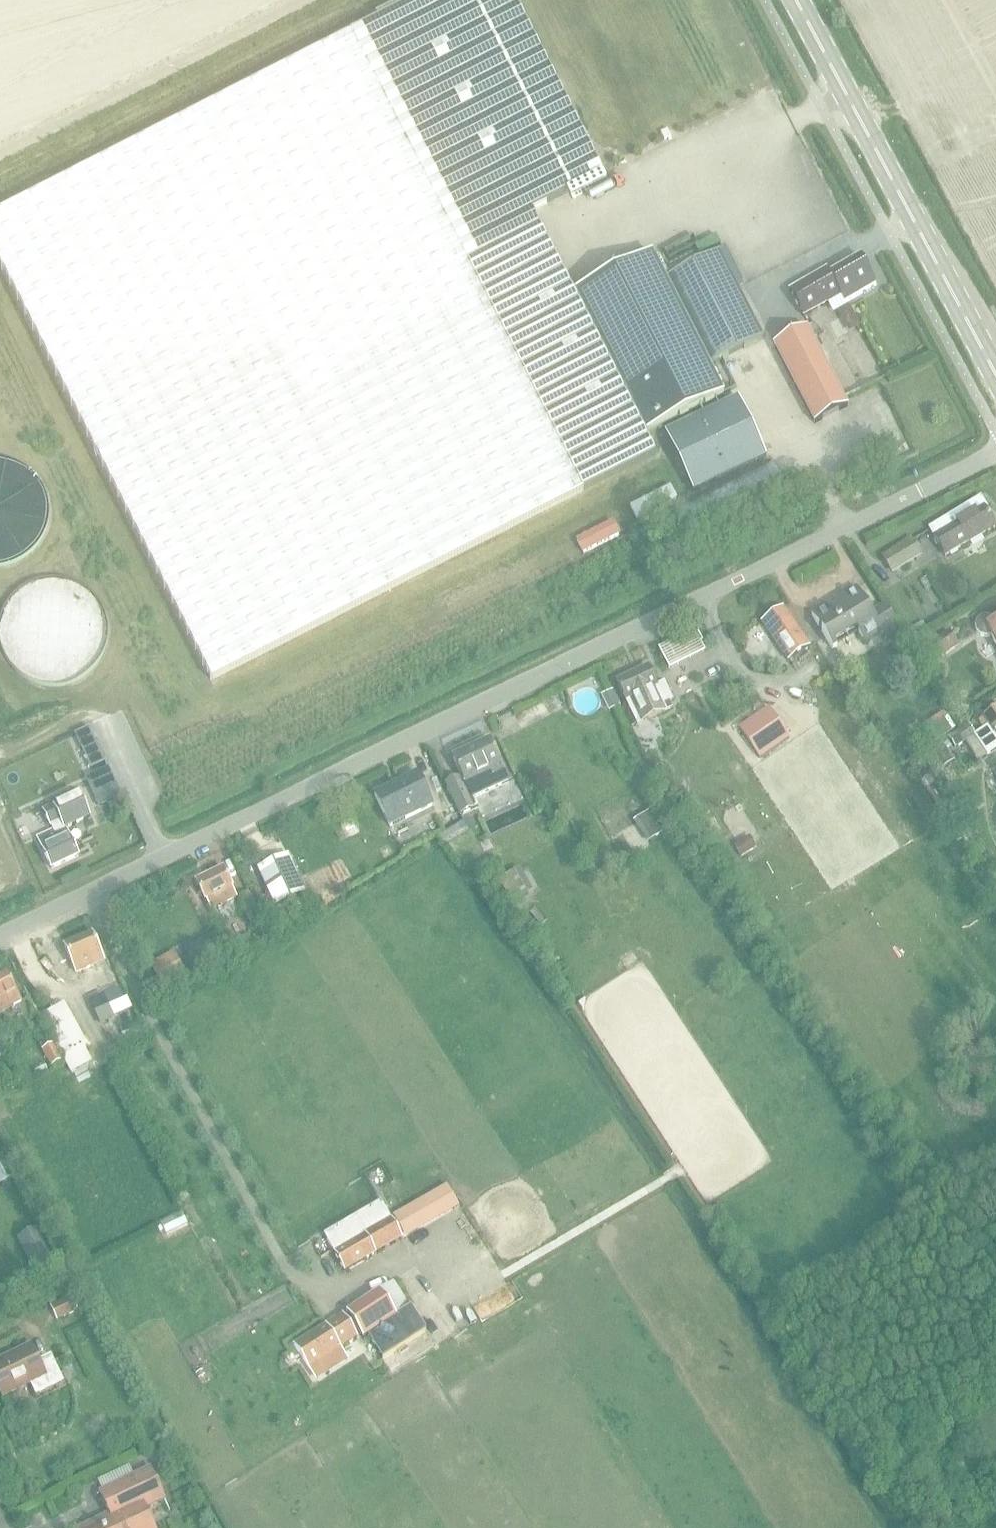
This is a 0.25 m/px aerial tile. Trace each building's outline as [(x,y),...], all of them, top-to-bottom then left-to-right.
[(0,210),(0,264),(211,680),(656,454),(646,435),(724,395),(709,366),(763,339),(719,252),(665,280),(651,253),(592,284),(574,293),(573,293),(539,224),(531,209),(602,173),(514,0),(414,0),(0,210)] [(803,316),(870,278),(860,258),(829,275),(826,269),(789,290),(803,316)] [(773,344),(814,423),(847,406),(806,327),(773,344)] [(665,434),(693,492),(766,457),(738,399),(665,434)] [(2,565),(22,559),(37,545),(46,527),(48,506),(41,487),(27,471),(9,462),(0,462),(0,565),(2,565)] [(929,527),(945,556),(995,527),(978,499),(929,527)] [(885,555),(895,571),(922,555),(912,539),(885,555)] [(41,680),(61,681),(81,675),(96,661),(106,642),(107,622),(100,602),(86,587),(68,578),(47,577),(28,583),(12,597),(3,615),(2,636),(9,656),(22,671),(41,680)] [(883,604),(870,612),(854,587),(810,614),(832,649),(836,646),(833,641),(855,628),(863,640),(879,630),(885,638),(899,629),(883,604)] [(781,607),(762,621),(787,658),(807,644),(781,607)] [(994,622),(991,618),(986,616),(981,618),(977,621),(976,626),(977,631),(980,635),(985,636),(990,635),(995,646),(995,621),(994,622)] [(704,650),(716,644),(706,625),(695,630),(694,630),(673,641),(673,640),(658,647),(669,667),(682,661),(704,650)] [(948,632),(938,639),(932,631),(912,645),(920,657),(928,652),(934,661),(957,645),(948,632)] [(664,682),(656,686),(647,667),(617,681),(626,701),(637,724),(665,711),(662,704),(672,699),(664,682)] [(555,693),(574,686),(570,676),(552,683),(555,693)] [(769,708),(739,728),(759,758),(789,738),(769,708)] [(978,720),(983,728),(974,733),(968,724),(948,737),(955,748),(974,737),(985,756),(995,749),(995,708),(978,720)] [(105,762),(89,728),(76,734),(92,768),(105,762)] [(444,785),(458,816),(476,808),(472,798),(508,782),(489,740),(452,756),(461,777),(444,785)] [(416,774),(374,795),(389,826),(432,805),(416,774)] [(52,833),(40,838),(53,868),(78,857),(65,828),(90,817),(79,793),(42,810),(52,833)] [(633,821),(647,843),(662,833),(648,811),(633,821)] [(438,837),(442,843),(467,827),(464,821),(438,837)] [(288,855),(257,869),(275,909),(306,895),(288,855)] [(196,879),(210,909),(236,897),(223,867),(196,879)] [(498,880),(512,903),(529,893),(515,870),(498,880)] [(76,972),(102,960),(91,934),(91,933),(91,932),(63,944),(64,946),(64,945),(76,972)] [(150,965),(162,988),(186,975),(174,952),(150,965)] [(20,1001),(5,972),(0,975),(0,1011),(20,1001)] [(86,995),(108,1041),(139,1026),(117,980),(86,995)] [(41,1016),(71,1073),(92,1062),(84,1048),(87,1047),(63,1003),(41,1016)] [(51,1067),(63,1061),(54,1044),(42,1050),(51,1067)] [(13,1178),(2,1156),(0,1157),(0,1185),(13,1178)] [(443,1183),(426,1194),(440,1216),(457,1205),(443,1183)] [(382,1202),(324,1235),(335,1253),(345,1271),(365,1260),(376,1253),(403,1238),(391,1218),(382,1202)] [(37,1232),(20,1241),(35,1269),(52,1260),(37,1232)] [(368,1335),(412,1308),(395,1282),(348,1312),(364,1337),(368,1335)] [(49,1306),(56,1320),(77,1310),(70,1296),(49,1306)] [(412,1308),(367,1336),(382,1359),(427,1330),(413,1307),(412,1308)] [(342,1315),(293,1346),(309,1370),(341,1349),(340,1348),(356,1337),(342,1315)] [(39,1363),(30,1346),(0,1361),(0,1390),(2,1395),(29,1382),(35,1395),(63,1382),(52,1357),(39,1363)] [(144,1507),(163,1498),(150,1470),(100,1493),(111,1515),(83,1527),(153,1527),(144,1507)]
